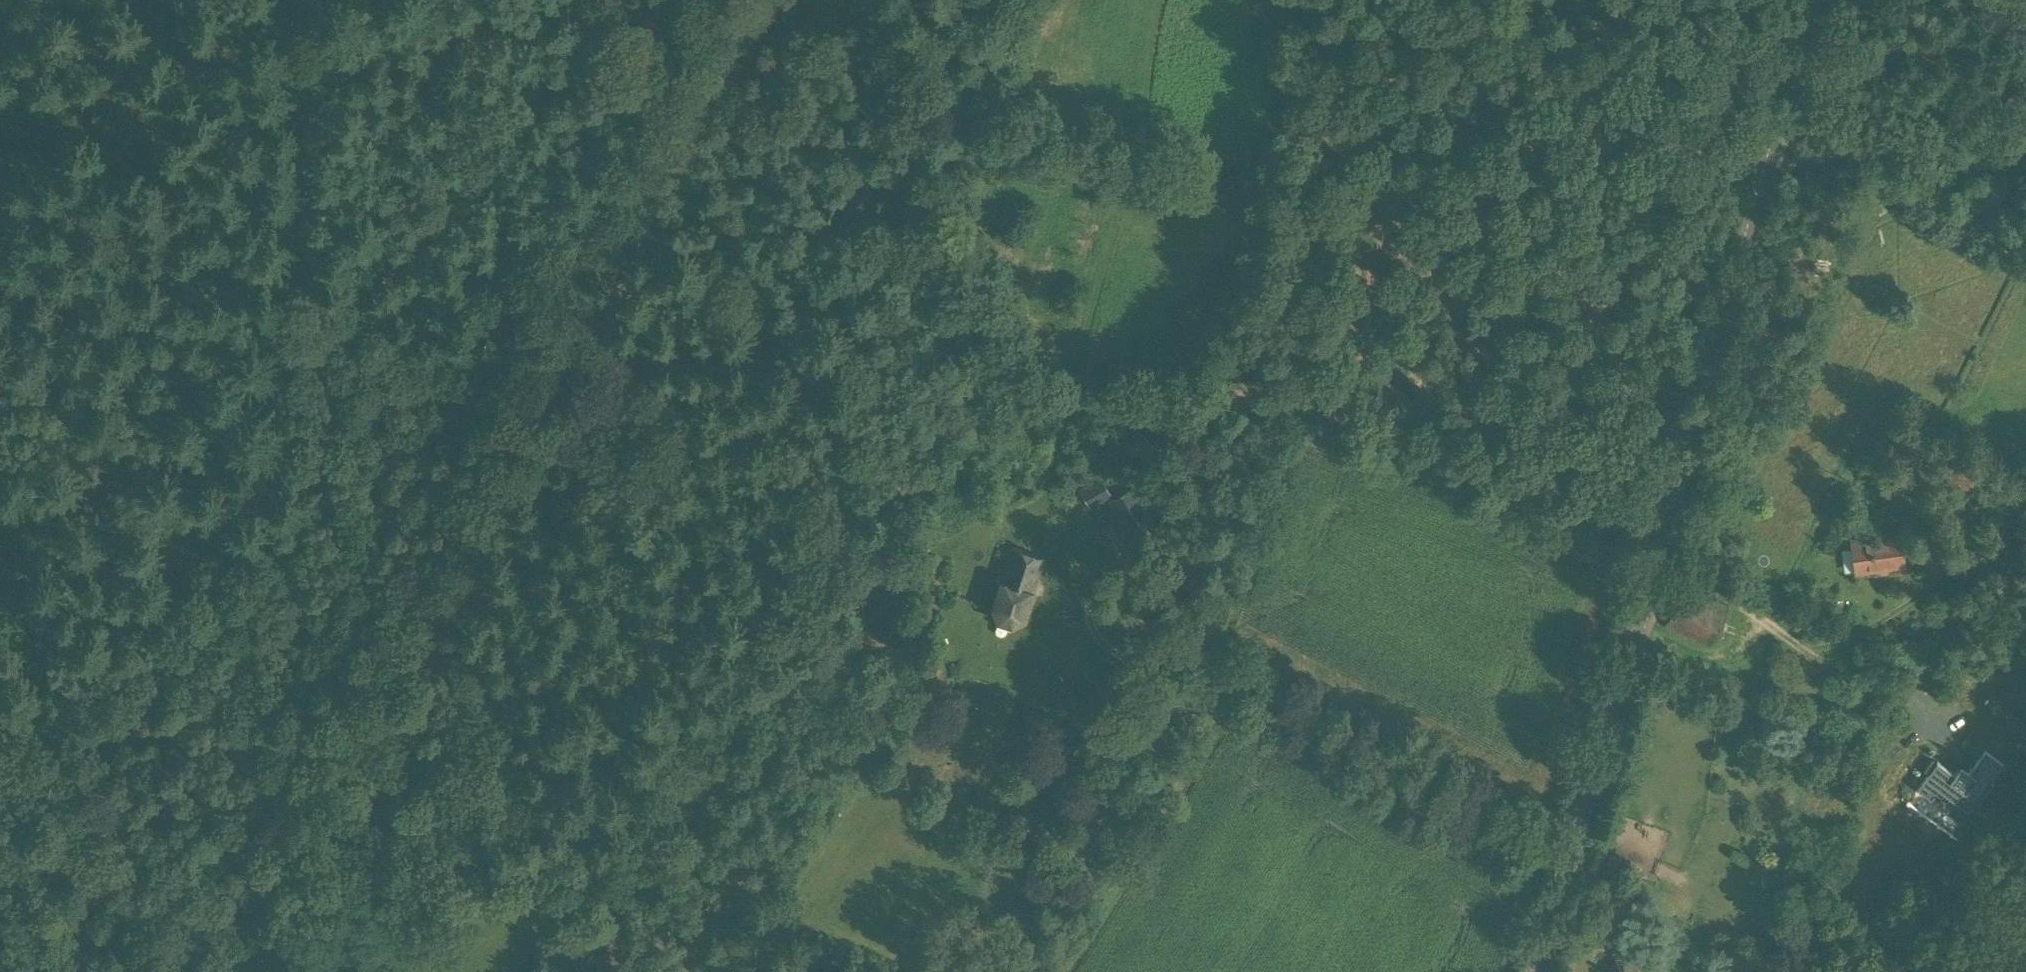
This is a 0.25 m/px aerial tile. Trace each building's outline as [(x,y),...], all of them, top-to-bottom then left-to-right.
[(1101,477),(1080,489),(1091,508),(1112,496),(1101,477)] [(1150,510),(1136,485),(1110,498),(1133,542),(1168,522),(1156,504),(1150,510)] [(1855,573),(1905,565),(1899,531),(1849,540),(1855,573)] [(1035,590),(1045,558),(1011,546),(1001,579),(999,579),(990,609),(996,623),(1011,627),(1026,620),(1036,590),(1035,590)] [(1727,604),(1679,585),(1662,627),(1710,646),(1727,604)] [(1938,761),(1937,763),(1933,760),(1926,769),(1930,772),(1918,788),(1932,799),(1935,795),(1951,807),(1948,810),(1962,821),(1977,800),(1979,802),(1994,781),(1992,780),(2004,763),(1986,750),(1970,771),(1969,770),(1967,772),(1968,773),(1967,774),(1960,775),(1959,774),(1959,773),(1957,772),(1956,774),(1938,761)]
